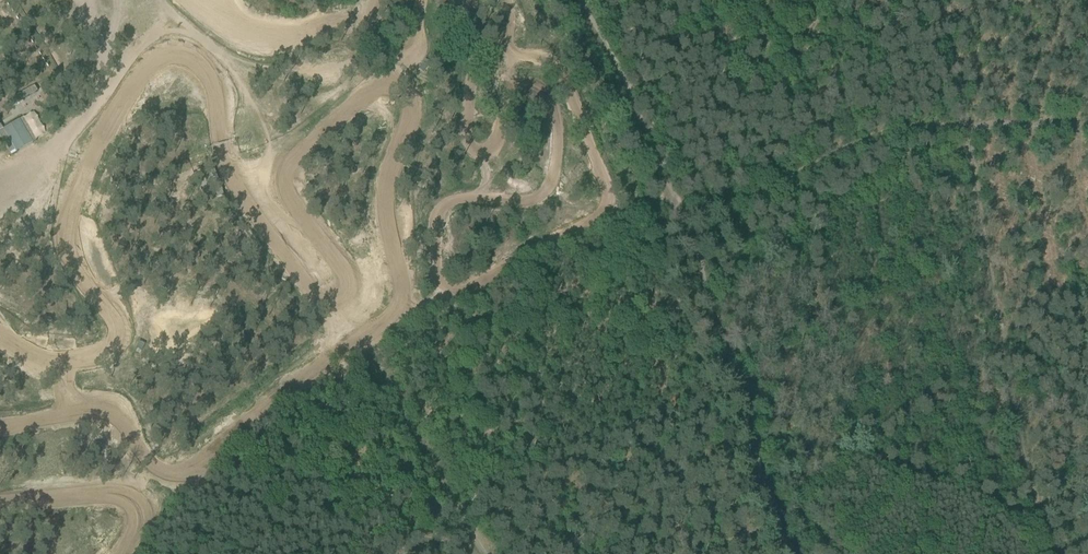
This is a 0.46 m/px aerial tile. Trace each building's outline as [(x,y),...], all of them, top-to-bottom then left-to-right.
[(22,116),(0,128),(14,152),(35,140),(22,116)]
